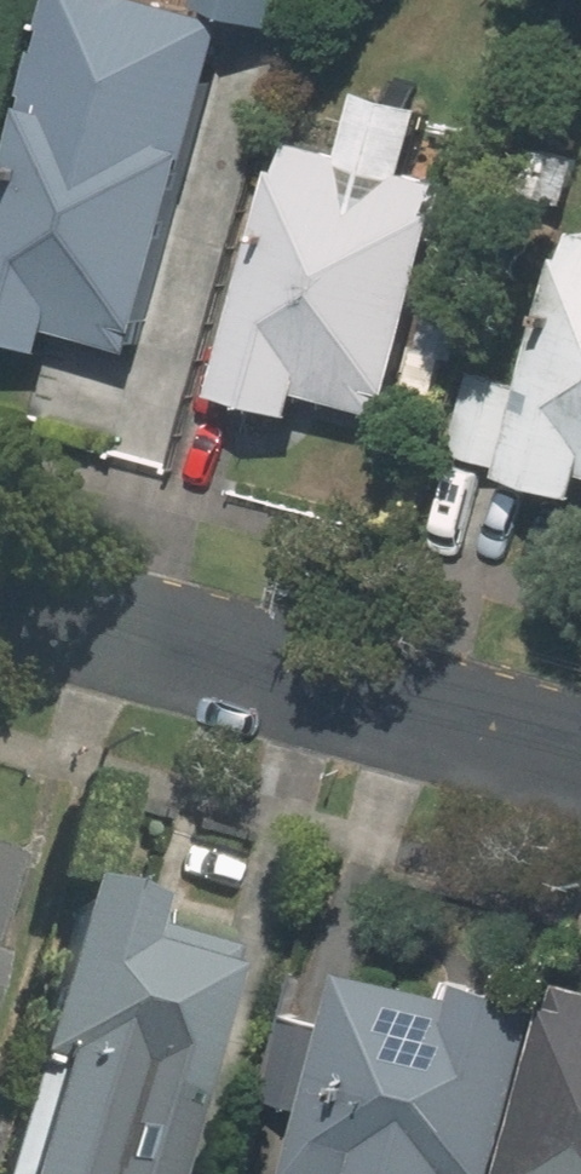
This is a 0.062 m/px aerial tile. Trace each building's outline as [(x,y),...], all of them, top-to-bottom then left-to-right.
[(195,88),(118,67),(110,95),(44,76),(35,108),(26,106),(0,201),(0,339),(39,350),(45,325),(133,350),(188,150),(178,148),(195,88)] [(404,174),(422,112),(357,94),(341,157),(293,143),(286,174),(278,172),(217,393),(376,437),(437,216),(429,214),(438,184),(404,174)] [(531,148),(518,192),(553,202),(565,157),(531,148)] [(577,234),(569,259),(560,257),(520,400),(477,388),(460,453),(503,464),(500,473),(578,494),(580,480),(580,236),(577,234)] [(17,1066),(25,1068),(0,1156),(0,1173),(92,1173),(96,1159),(154,1173),(155,1173),(215,957),(126,932),(133,909),(67,891),(17,1066)] [(357,972),(353,990),(304,976),(270,1099),(317,1113),(313,1130),(340,1138),(329,1173),(509,1173),(555,1002),(475,981),(469,1004),(357,972)] [(574,985),(567,1010),(560,1006),(513,1173),(580,1173),(580,987),(574,985)]
